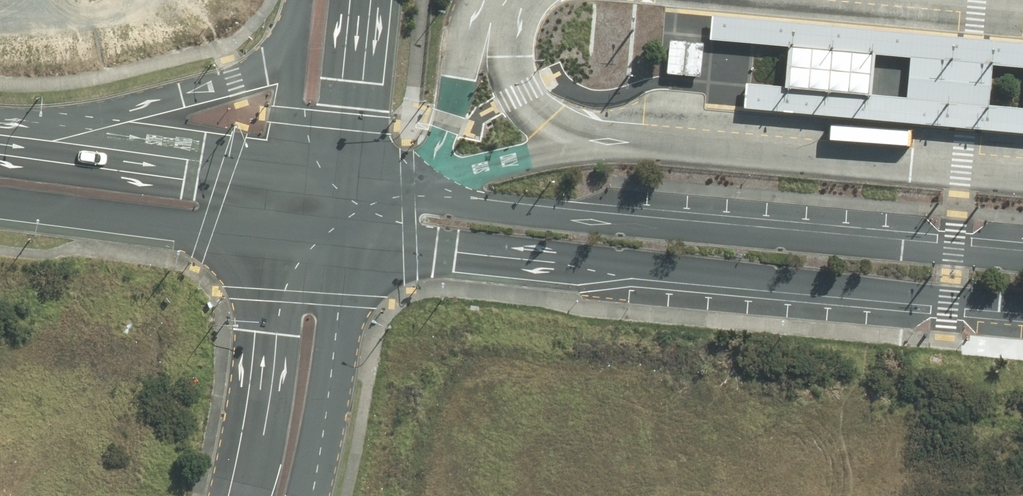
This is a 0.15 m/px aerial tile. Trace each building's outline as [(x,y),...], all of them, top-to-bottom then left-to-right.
[(1022,135),(1022,109),(986,106),(989,66),(1022,69),(1022,43),(708,14),(705,41),(786,49),(782,91),(744,87),(744,95),(742,108),(963,129),(1022,135)] [(699,45),(666,43),(664,76),(697,78),(699,45)]
